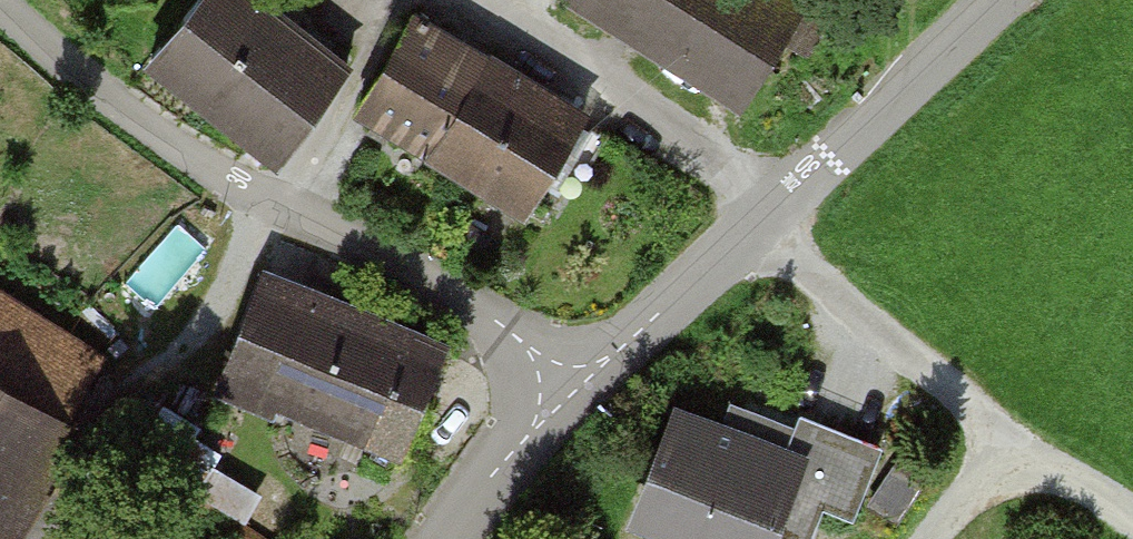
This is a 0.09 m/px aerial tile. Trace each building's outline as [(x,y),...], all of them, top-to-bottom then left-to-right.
[(265,0),(197,0),(153,56),(279,155),(349,66),(265,0)] [(817,0),(615,0),(747,83),(778,34),(801,48),(828,7),(817,0)] [(581,118),(416,20),(363,109),(528,207),(581,118)] [(407,331),(263,275),(221,373),(366,435),(407,331)] [(87,366),(0,312),(0,507),(87,366)] [(442,345),(407,331),(366,435),(401,449),(442,345)] [(685,408),(647,506),(731,538),(791,538),(808,495),(860,515),(888,444),(814,415),(799,453),(685,408)] [(243,525),(234,538),(264,538),(243,525)]
